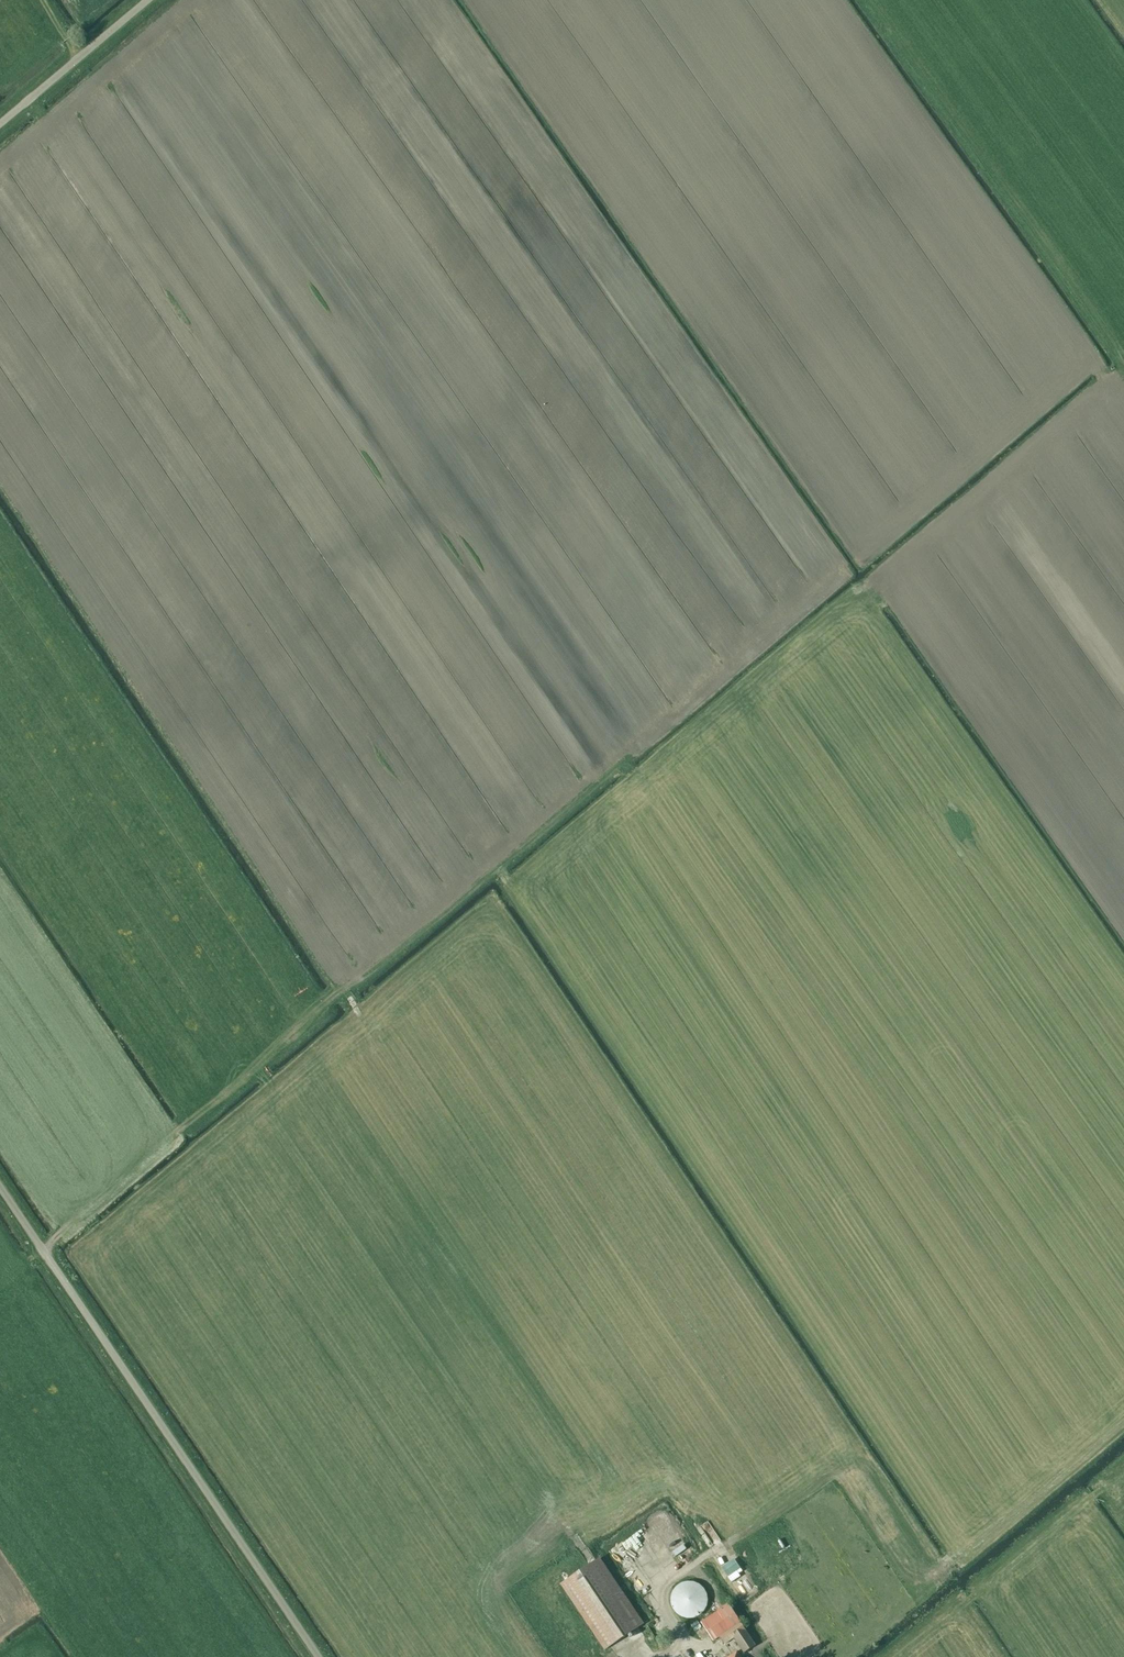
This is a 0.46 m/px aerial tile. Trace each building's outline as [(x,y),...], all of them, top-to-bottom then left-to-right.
[(700,1512),(706,1507),(695,1493),(689,1498),(700,1512)] [(672,1523),(639,1540),(643,1546),(644,1545),(656,1568),(659,1566),(662,1571),(674,1565),(667,1552),(683,1544),(672,1523)] [(560,1584),(604,1650),(643,1624),(599,1558),(560,1584)] [(722,1569),(731,1582),(740,1576),(739,1573),(742,1571),(735,1560),(722,1569)] [(707,1601),(707,1597),(706,1594),(705,1591),(703,1588),(700,1585),(697,1583),(694,1582),(690,1581),(686,1582),(683,1582),(679,1584),(677,1586),(674,1589),(672,1592),(671,1595),(670,1599),(670,1602),(671,1606),(673,1609),(675,1612),(677,1615),(681,1617),(684,1618),(688,1618),(691,1618),(695,1617),(698,1616),(701,1614),(703,1611),(705,1608),(707,1605),(707,1601)] [(746,1630),(729,1604),(701,1622),(713,1640),(719,1636),(724,1644),(734,1638),(744,1653),(755,1645),(746,1630)]
